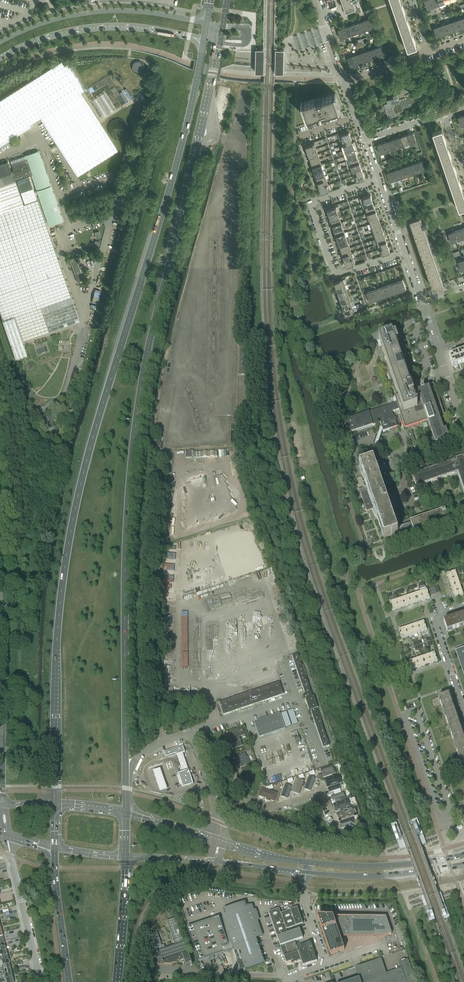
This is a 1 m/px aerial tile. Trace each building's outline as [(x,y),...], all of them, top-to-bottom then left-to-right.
[(343,1),(341,1),(342,5),(344,4),(346,10),(356,7),(354,1),(359,0),(343,0),(343,1)] [(401,0),(392,3),(397,19),(406,15),(404,9),(405,9),(404,6),(403,7),(401,0)] [(433,7),(431,0),(424,0),(427,9),(433,7)] [(412,31),(409,24),(410,24),(410,22),(409,22),(406,15),(397,19),(403,34),(412,31)] [(374,17),(368,19),(371,28),(377,26),(374,17)] [(368,19),(362,21),(365,30),(371,28),(368,19)] [(458,20),(452,22),(455,31),(461,29),(458,20)] [(362,21),(356,23),(359,32),(365,30),(362,21)] [(452,22),(446,24),(449,33),(455,31),(452,22)] [(356,23),(350,26),(353,35),(359,32),(356,23)] [(446,24),(440,26),(443,35),(449,33),(446,24)] [(350,26),(344,28),(347,37),(353,35),(350,26)] [(437,37),(443,35),(440,26),(434,28),(437,37)] [(341,39),(347,37),(344,28),(338,30),(341,39)] [(412,31),(403,34),(408,50),(411,49),(417,46),(415,40),(416,39),(415,37),(414,37),(412,31)] [(383,45),(377,47),(380,56),(386,54),(383,45)] [(377,47),(371,49),(374,58),(380,56),(377,47)] [(371,49),(365,52),(368,60),(374,58),(371,49)] [(365,52),(359,54),(362,63),(368,60),(365,52)] [(359,54),(353,56),(356,65),(362,63),(359,54)] [(353,56),(347,58),(350,67),(356,65),(353,56)] [(0,100),(0,143),(40,118),(81,92),(86,89),(69,61),(63,64),(61,61),(0,100)] [(144,68),(144,66),(142,63),(140,62),(138,62),(135,62),(133,63),(132,65),(131,68),(131,70),(133,73),(135,74),(138,75),(140,74),(142,73),(144,71),(144,68)] [(417,100),(412,86),(407,87),(407,88),(404,89),(404,88),(400,90),(401,93),(398,94),(402,108),(410,105),(409,103),(417,100)] [(81,92),(40,118),(77,176),(118,150),(81,92)] [(315,98),(301,103),(304,110),(305,109),(308,116),(316,113),(320,112),(326,110),(326,112),(341,108),(336,93),(316,100),(316,99),(315,98)] [(403,110),(402,108),(398,94),(397,93),(393,95),(394,98),(391,99),(396,112),(403,110)] [(397,115),(396,112),(391,99),(391,98),(387,99),(388,102),(385,103),(384,103),(389,118),(397,115)] [(447,145),(445,138),(446,138),(445,135),(444,136),(442,129),(433,132),(438,148),(447,145)] [(351,137),(349,131),(338,135),(340,141),(342,140),(351,137)] [(416,142),(413,133),(407,135),(410,144),(410,143),(411,146),(414,146),(413,143),(416,142)] [(410,144),(407,135),(401,137),(404,146),(410,144)] [(353,142),(351,137),(342,140),(344,145),(353,142)] [(404,146),(401,137),(395,139),(398,148),(404,146)] [(398,148),(395,139),(389,141),(392,150),(398,148)] [(392,150),(389,141),(383,143),(386,152),(392,150)] [(354,147),(353,142),(344,145),(346,150),(354,147)] [(316,149),(314,143),(306,146),(307,152),(316,149)] [(386,152),(383,143),(377,145),(380,154),(386,152)] [(453,160),(450,153),(451,153),(451,151),(450,151),(447,145),(438,148),(444,163),(453,160)] [(356,152),(354,147),(346,150),(343,151),(345,156),(347,155),(356,152)] [(318,154),(316,149),(307,152),(309,157),(318,154)] [(27,155),(26,155),(27,158),(33,174),(50,224),(54,223),(58,221),(61,220),(38,151),(27,155)] [(358,157),(356,152),(347,155),(349,160),(358,157)] [(320,159),(318,154),(309,157),(311,162),(320,159)] [(3,320),(2,320),(16,359),(27,355),(24,345),(22,341),(49,331),(41,307),(71,297),(38,200),(24,205),(15,180),(17,180),(18,182),(26,180),(25,177),(29,176),(31,175),(33,174),(27,158),(26,155),(10,161),(11,163),(14,170),(11,171),(8,161),(3,163),(0,164),(0,312),(3,320)] [(360,162),(358,157),(349,160),(351,165),(360,162)] [(322,164),(320,159),(311,162),(313,167),(322,164)] [(426,169),(423,160),(417,163),(420,172),(426,169)] [(453,160),(444,163),(449,178),(458,175),(456,169),(457,168),(456,166),(455,166),(453,160)] [(361,167),(360,162),(351,165),(353,170),(361,167)] [(420,172),(417,163),(411,165),(414,174),(420,172)] [(323,169),(322,164),(313,167),(314,172),(323,169)] [(414,174),(411,165),(405,167),(408,176),(414,174)] [(94,167),(87,172),(90,177),(98,172),(94,167)] [(363,172),(361,167),(353,170),(354,175),(363,172)] [(408,176),(405,167),(399,169),(402,178),(408,176)] [(325,174),(323,169),(314,172),(316,177),(325,174)] [(402,178),(399,169),(393,171),(396,180),(402,178)] [(396,180),(393,171),(387,173),(390,182),(396,180)] [(365,178),(363,172),(354,175),(356,181),(365,178)] [(327,179),(325,174),(316,177),(318,182),(327,179)] [(458,175),(449,178),(454,194),(458,192),(463,191),(461,184),(462,184),(461,182),(460,182),(458,175)] [(26,180),(18,182),(25,202),(36,198),(30,178),(26,180)] [(329,184),(327,179),(318,182),(320,187),(329,184)] [(330,190),(329,184),(320,187),(322,193),(330,190)] [(458,192),(454,194),(459,209),(463,208),(463,193),(463,191),(458,192)] [(361,204),(373,200),(371,194),(360,198),(361,204)] [(374,205),(373,200),(361,204),(363,209),(365,208),(374,205)] [(340,211),(338,205),(327,209),(329,215),(338,212),(340,211)] [(376,210),(374,205),(365,208),(367,213),(376,210)] [(378,215),(376,210),(367,213),(369,218),(378,215)] [(340,217),(338,212),(329,215),(331,220),(340,217)] [(380,220),(378,215),(369,218),(371,223),(380,220)] [(443,283),(424,228),(428,226),(426,220),(422,222),(420,216),(410,219),(412,226),(410,226),(411,229),(413,229),(433,286),(438,285),(439,287),(443,285),(442,283),(443,283)] [(341,222),(340,217),(331,220),(333,225),(341,222)] [(381,225),(380,220),(371,223),(372,228),(381,225)] [(345,226),(344,221),(341,222),(333,225),(334,230),(343,227),(345,226)] [(383,231),(381,225),(372,228),(374,234),(383,231)] [(345,232),(343,227),(334,230),(336,235),(345,232)] [(460,229),(454,231),(457,240),(463,238),(460,229)] [(385,236),(383,231),(374,234),(376,239),(385,236)] [(454,231),(448,233),(451,242),(457,240),(454,231)] [(347,237),(345,232),(336,235),(338,240),(347,237)] [(387,241),(385,236),(376,239),(378,244),(387,241)] [(348,242),(347,237),(338,240),(340,245),(348,242)] [(388,246),(387,241),(378,244),(379,249),(388,246)] [(350,248),(348,242),(340,245),(341,251),(350,248)] [(390,251),(388,246),(379,249),(381,254),(390,251)] [(352,253),(350,248),(341,251),(343,256),(352,253)] [(354,258),(352,253),(343,256),(345,261),(354,258)] [(70,259),(77,282),(84,280),(76,256),(70,259)] [(355,263),(354,258),(345,261),(347,266),(355,263)] [(345,278),(343,279),(334,282),(336,287),(345,284),(347,284),(345,278)] [(406,289),(403,280),(396,282),(400,291),(406,289)] [(400,291),(396,282),(391,284),(394,293),(400,291)] [(347,290),(345,284),(336,287),(338,293),(347,290)] [(394,293),(391,284),(385,286),(388,295),(394,293)] [(388,295),(385,286),(379,288),(382,297),(388,295)] [(382,297),(379,288),(373,291),(376,299),(382,297)] [(349,295),(347,290),(338,293),(340,298),(349,295)] [(376,299),(373,291),(367,293),(370,302),(376,299)] [(353,300),(351,294),(349,295),(340,298),(342,304),(351,301),(353,300)] [(352,306),(351,301),(342,304),(344,309),(352,306)] [(354,312),(352,306),(344,309),(346,315),(354,312)] [(397,427),(393,415),(392,412),(399,409),(405,428),(427,420),(432,435),(430,436),(434,448),(445,444),(444,442),(447,441),(446,438),(448,437),(446,430),(443,431),(438,417),(444,415),(431,376),(415,382),(412,374),(409,375),(398,342),(396,335),(393,336),(392,333),(378,338),(385,356),(382,357),(395,394),(397,393),(398,395),(394,397),(388,399),(390,405),(337,423),(339,430),(343,429),(345,435),(380,423),(381,427),(383,431),(383,432),(397,427)] [(453,366),(463,362),(463,351),(449,356),(453,366)] [(63,411),(75,407),(73,403),(61,407),(63,411)] [(43,419),(47,430),(54,427),(52,421),(57,419),(56,415),(43,419)] [(383,431),(381,427),(378,428),(379,429),(368,464),(372,463),(381,431),(383,431)] [(411,432),(407,433),(412,448),(416,446),(415,442),(411,432)] [(450,462),(412,475),(416,487),(419,486),(418,484),(425,482),(425,484),(429,482),(429,481),(435,479),(436,480),(440,478),(440,477),(446,475),(447,476),(454,474),(454,472),(457,471),(463,491),(463,456),(453,460),(454,461),(453,461),(453,462),(451,463),(450,462)] [(365,465),(360,467),(362,475),(368,491),(366,491),(360,493),(366,511),(368,511),(374,509),(384,539),(388,537),(397,534),(400,533),(401,534),(400,534),(401,538),(401,539),(415,535),(422,532),(422,531),(449,522),(445,509),(426,515),(424,516),(410,521),(410,522),(402,525),(397,526),(397,528),(396,529),(390,511),(389,510),(388,505),(385,497),(382,490),(382,488),(380,482),(379,481),(374,466),(374,465),(373,462),(372,462),(369,463),(368,464),(367,464),(365,465)] [(254,527),(216,538),(225,570),(263,559),(261,553),(262,552),(260,544),(225,555),(224,551),(258,541),(254,527)] [(446,574),(449,580),(457,577),(455,571),(446,574)] [(457,577),(449,580),(451,587),(459,584),(457,577)] [(459,584),(451,587),(453,593),(461,590),(459,584)] [(427,590),(420,592),(423,600),(430,598),(427,590)] [(461,590),(453,593),(455,599),(463,596),(461,590)] [(420,592),(414,594),(417,602),(423,600),(420,592)] [(414,594),(408,596),(411,605),(417,602),(414,594)] [(408,596),(402,598),(405,607),(411,605),(408,596)] [(402,598),(396,600),(399,609),(405,607),(402,598)] [(389,602),(392,611),(399,609),(396,600),(389,602)] [(447,631),(463,626),(460,615),(444,621),(447,631)] [(424,621),(418,623),(420,632),(427,630),(424,621)] [(418,623),(411,625),(414,634),(420,632),(418,623)] [(411,625),(405,628),(408,636),(414,634),(411,625)] [(402,638),(408,636),(405,628),(399,630),(402,638)] [(455,649),(463,676),(463,646),(455,649)] [(318,708),(314,695),(312,696),(298,653),(292,655),(306,698),(305,698),(309,711),(310,710),(323,747),(329,745),(317,708),(318,708)] [(434,653),(428,655),(431,663),(437,661),(434,653)] [(428,655),(422,657),(425,665),(431,663),(428,655)] [(422,657),(416,659),(419,668),(425,665),(422,657)] [(409,661),(412,670),(419,668),(416,659),(409,661)] [(279,682),(219,703),(223,715),(283,694),(279,682)] [(454,710),(449,694),(438,698),(444,714),(454,710)] [(288,711),(293,725),(298,723),(293,709),(288,711)] [(460,727),(454,710),(444,714),(449,730),(460,727)] [(286,727),(291,725),(287,711),(281,713),(286,727)] [(285,728),(280,713),(265,718),(260,720),(254,722),(259,737),(265,735),(270,733),(285,728)] [(463,736),(460,727),(449,730),(455,747),(463,743),(463,739),(463,736)] [(242,735),(240,729),(229,733),(233,742),(229,743),(231,749),(242,746),(239,737),(242,735)] [(455,747),(460,763),(463,762),(463,743),(455,747)] [(164,752),(164,753),(164,754),(165,756),(165,757),(176,753),(176,755),(177,755),(183,753),(185,753),(184,750),(183,747),(183,746),(182,746),(164,752)] [(177,755),(176,755),(182,772),(188,769),(183,753),(177,755)] [(248,765),(244,754),(237,756),(239,762),(236,763),(238,768),(241,767),(248,765)] [(253,768),(258,767),(257,764),(256,762),(251,764),(252,766),(246,767),(247,771),(253,769),(253,768)] [(325,779),(343,773),(340,765),(339,762),(321,768),(325,779)] [(160,769),(153,772),(160,793),(167,791),(160,769)] [(179,773),(177,773),(178,775),(181,785),(182,788),(193,784),(191,776),(189,771),(188,769),(182,772),(179,773)] [(312,790),(318,775),(318,773),(317,770),(309,772),(308,775),(301,793),(312,790)] [(301,793),(308,775),(309,772),(296,777),(289,798),(301,793)] [(346,782),(344,775),(343,773),(325,779),(328,788),(346,782)] [(289,798),(296,777),(287,780),(280,801),(289,798)] [(280,801),(287,780),(267,786),(264,785),(262,778),(253,801),(265,806),(280,801)] [(349,790),(346,782),(328,788),(331,796),(349,790)] [(352,799),(351,797),(349,790),(331,796),(333,805),(352,799)] [(354,807),(352,799),(333,805),(336,813),(354,807)] [(356,812),(354,807),(336,813),(339,822),(357,816),(356,812)] [(358,818),(357,816),(339,822),(342,830),(360,824),(358,818)] [(256,938),(262,936),(252,905),(245,908),(244,903),(224,909),(226,914),(219,917),(229,946),(232,944),(234,949),(241,969),(244,968),(245,969),(264,963),(256,938)] [(297,908),(281,913),(279,909),(269,912),(277,937),(287,933),(286,929),(303,924),(297,908)] [(229,946),(219,917),(187,928),(199,961),(234,949),(232,944),(229,946)] [(384,936),(392,934),(386,917),(337,917),(317,917),(330,955),(344,950),(340,937),(343,936),(344,937),(348,936),(348,937),(352,936),(352,937),(356,936),(356,937),(360,936),(361,937),(364,936),(365,937),(369,936),(369,937),(373,936),(373,937),(377,936),(378,937),(381,936),(382,937),(384,936)] [(157,932),(148,936),(157,963),(157,964),(170,965),(184,960),(186,965),(189,964),(190,965),(192,965),(192,963),(188,953),(182,935),(181,935),(175,918),(167,921),(175,945),(165,948),(164,945),(162,946),(157,932)] [(303,938),(299,929),(287,933),(277,937),(280,946),(283,952),(285,951),(283,945),(285,944),(294,941),(303,938)] [(294,941),(285,944),(288,954),(284,956),(287,965),(301,961),(298,951),(296,947),(294,941)] [(317,961),(311,942),(296,947),(298,951),(301,961),(303,966),(317,961)] [(349,981),(416,981),(408,959),(399,962),(401,968),(396,970),(386,973),(381,959),(360,966),(365,979),(360,981),(359,978),(349,981)]
